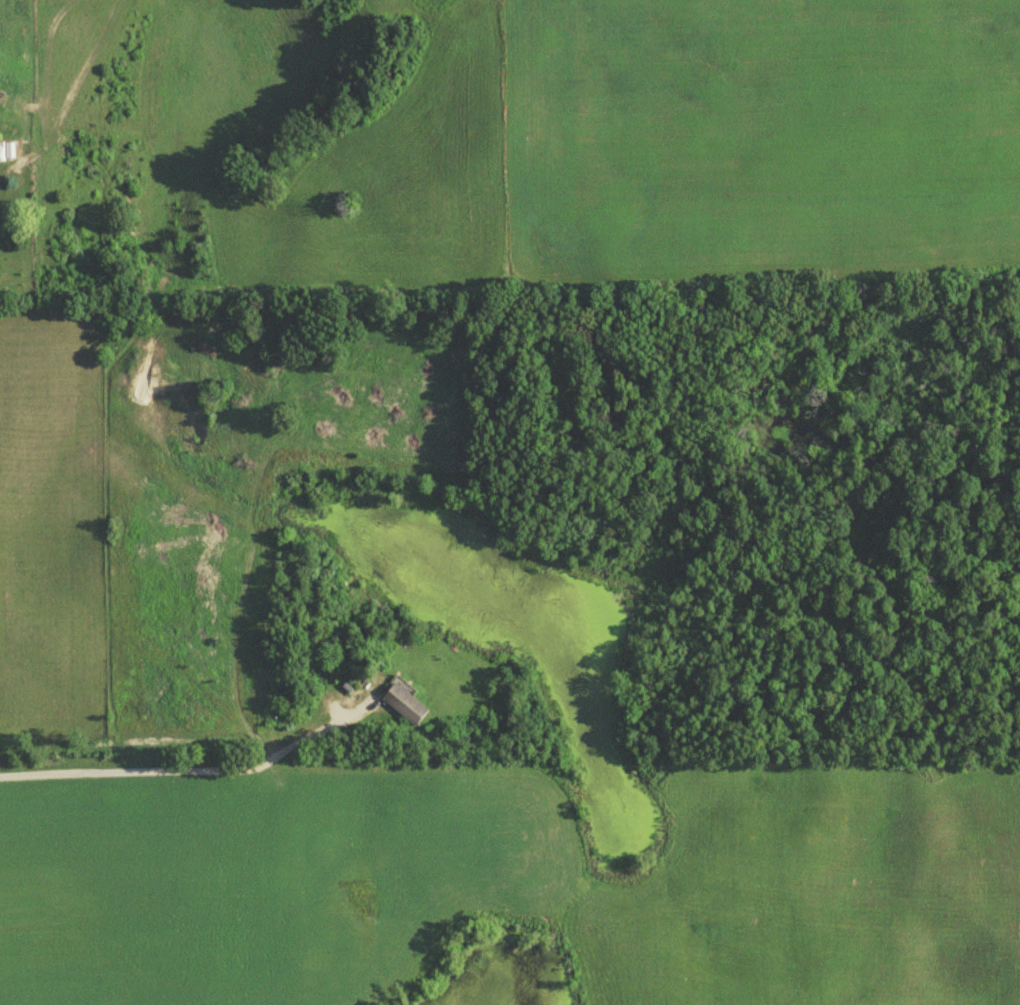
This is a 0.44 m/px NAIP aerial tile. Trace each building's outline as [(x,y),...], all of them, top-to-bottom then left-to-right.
[(13,162),(12,148),(0,148),(0,163),(13,162)] [(428,716),(395,687),(381,702),(414,732),(428,716)]
